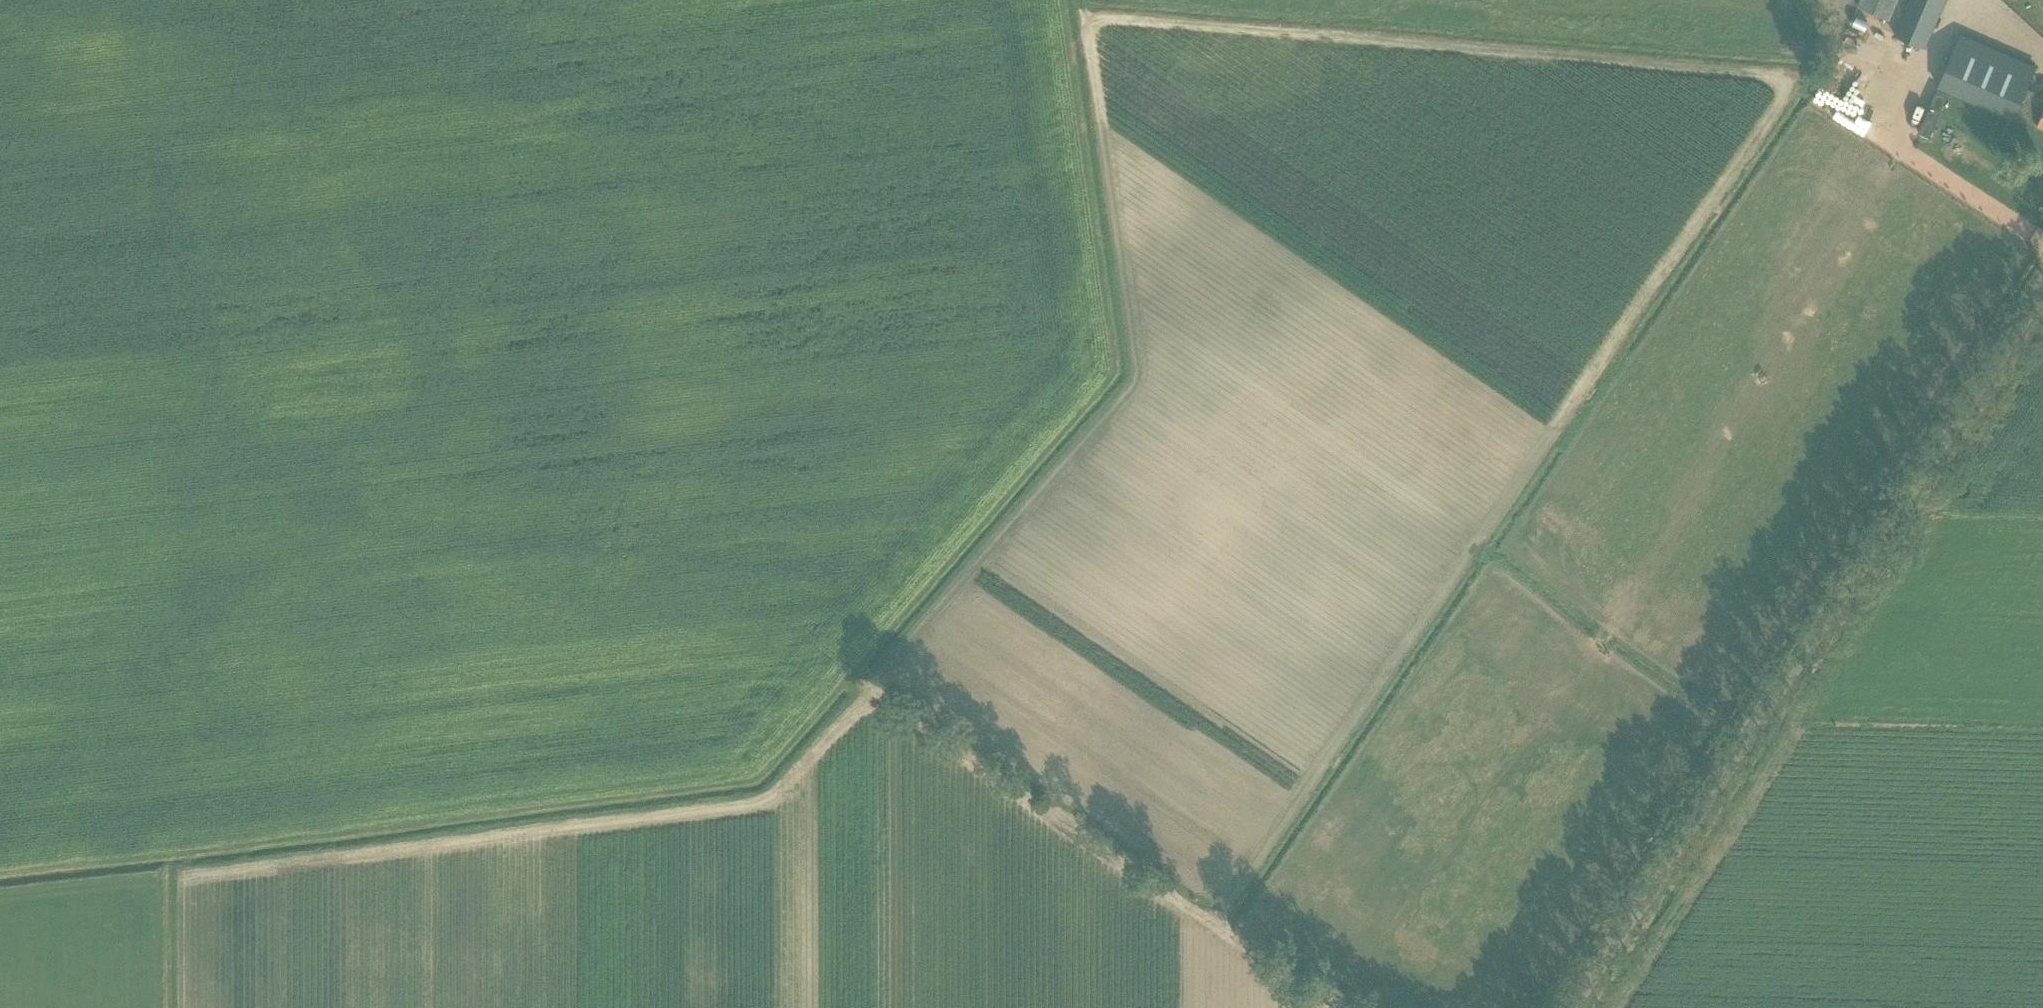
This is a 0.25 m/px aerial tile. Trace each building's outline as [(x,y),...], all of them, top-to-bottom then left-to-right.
[(1857,6),(1890,20),(1898,0),(1859,0),(1857,6)] [(1945,0),(1909,0),(1894,35),(1925,49),(1945,0)] [(2017,121),(2036,128),(2037,124),(2042,126),(2042,100),(2032,95),(2034,91),(2027,87),(2036,67),(2018,59),(1960,34),(1938,87),(2014,120),(2015,119),(2017,121)]
